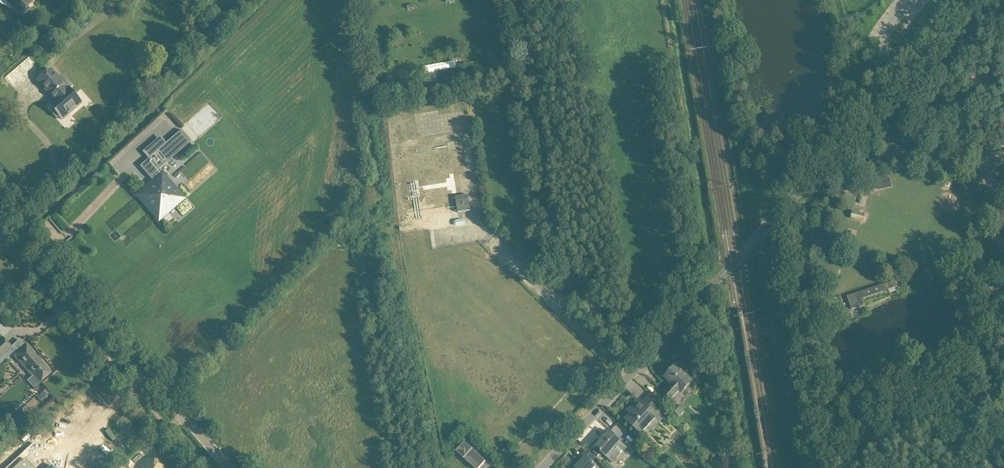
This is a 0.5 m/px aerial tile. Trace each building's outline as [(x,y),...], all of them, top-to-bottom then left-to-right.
[(19,16),(23,13),(24,15),(34,5),(30,0),(4,0),(19,16)] [(513,64),(512,58),(505,59),(506,66),(513,64)] [(436,71),(455,67),(454,60),(424,66),(428,83),(438,81),(436,71)] [(62,120),(70,113),(81,103),(68,89),(50,69),(38,80),(55,100),(50,105),(62,120)] [(461,69),(437,72),(439,84),(462,80),(461,69)] [(501,81),(499,74),(489,77),(490,83),(501,81)] [(159,219),(166,213),(184,197),(177,189),(175,192),(167,183),(170,181),(159,169),(191,141),(181,130),(140,166),(153,182),(138,195),(145,204),(147,203),(153,209),(151,211),(159,219)] [(908,165),(910,157),(899,155),(898,163),(908,165)] [(891,186),(889,179),(878,181),(879,189),(891,186)] [(471,210),(469,195),(455,197),(458,212),(471,210)] [(859,220),(861,214),(853,211),(851,218),(859,220)] [(1001,260),(990,266),(997,278),(1003,274),(1003,265),(1001,260)] [(886,283),(889,290),(897,287),(895,280),(886,283)] [(884,284),(853,294),(856,301),(886,290),(884,284)] [(11,348),(12,347),(3,338),(0,340),(0,358),(11,348)] [(40,382),(51,372),(26,344),(13,355),(32,376),(33,375),(40,382)] [(692,380),(683,372),(676,365),(665,377),(671,383),(663,392),(672,400),(680,392),(681,392),(692,380)] [(43,399),(51,392),(47,388),(39,395),(43,399)] [(658,416),(650,409),(642,402),(637,408),(634,405),(628,411),(631,414),(626,420),(642,434),(658,416)] [(678,406),(673,411),(679,416),(683,411),(678,406)] [(41,430),(35,424),(31,429),(36,435),(41,430)] [(31,436),(26,432),(20,438),(25,442),(31,436)] [(627,448),(617,439),(609,432),(595,447),(606,457),(613,463),(627,448)] [(456,451),(474,467),(479,467),(486,461),(465,442),(456,451)] [(723,448),(717,452),(724,463),(730,458),(723,448)] [(591,461),(584,454),(578,460),(581,462),(576,467),(596,467),(595,467),(596,466),(591,461)]
